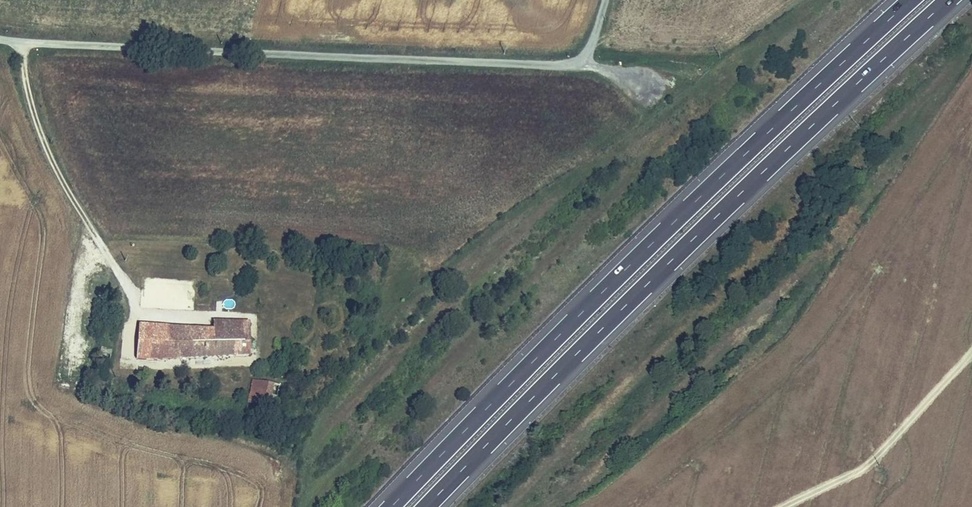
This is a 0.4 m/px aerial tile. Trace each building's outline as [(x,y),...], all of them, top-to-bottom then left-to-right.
[(185,328),(160,325),(159,356),(226,355),(229,354),(246,354),(248,321),(211,320),(211,329),(185,328)] [(160,325),(137,322),(135,356),(159,356),(160,325)] [(108,349),(97,349),(97,361),(108,361),(108,349)] [(251,404),(259,380),(250,377),(241,401),(251,404)] [(275,386),(259,380),(251,404),(263,408),(266,403),(271,402),(275,386)]
